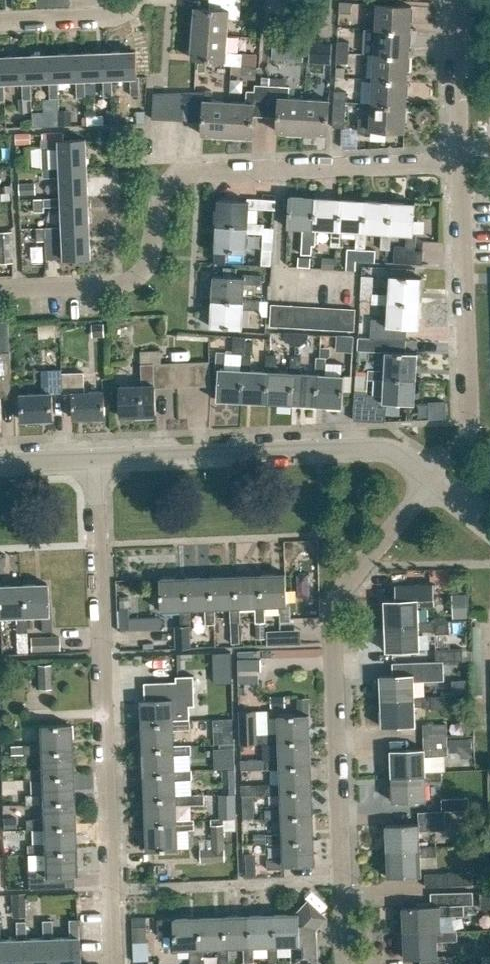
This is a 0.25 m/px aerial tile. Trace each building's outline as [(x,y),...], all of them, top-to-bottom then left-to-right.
[(241,0),(210,0),(210,10),(195,9),(194,34),(228,36),(229,18),(240,19),(240,12),(241,0)] [(353,13),(353,2),(340,2),(340,12),(353,13)] [(375,29),(410,31),(411,6),(377,4),(375,29)] [(338,29),(338,37),(350,38),(350,29),(338,29)] [(375,29),(374,54),(409,56),(410,31),(375,29)] [(194,34),(192,59),(226,61),(228,36),(194,34)] [(311,41),(309,62),(331,64),(333,43),(311,41)] [(351,42),(339,41),(338,52),(350,52),(351,42)] [(112,53),(113,78),(131,77),(132,95),(140,95),(139,77),(136,77),(135,52),(112,53)] [(349,63),(350,52),(338,52),(337,63),(349,63)] [(112,53),(85,54),(86,79),(103,78),(104,96),(113,96),(113,78),(112,53)] [(86,97),(86,79),(85,54),(58,55),(59,80),(78,80),(78,97),(86,97)] [(374,54),(373,79),(407,81),(409,56),(374,54)] [(58,55),(31,56),(32,81),(50,81),(51,99),(59,99),(59,80),(58,55)] [(31,56),(4,57),(5,83),(23,82),(24,100),(32,100),(32,81),(31,56)] [(373,79),(372,105),(406,107),(407,81),(373,79)] [(257,91),(247,91),(246,102),(230,102),(229,137),(255,138),(256,117),(268,117),(269,86),(257,85),(257,91)] [(268,117),(280,118),(280,133),(303,134),(305,98),(281,97),(282,86),(269,86),(268,117)] [(191,121),(204,122),(203,135),(229,137),(230,102),(205,100),(206,91),(193,92),(191,121)] [(348,92),(337,91),(336,102),(347,103),(348,92)] [(153,119),(165,120),(167,92),(154,93),(153,119)] [(167,92),(165,120),(178,120),(179,92),(167,92)] [(178,120),(191,121),(193,92),(179,92),(178,120)] [(305,98),(303,134),(329,135),(330,100),(305,98)] [(336,102),(334,128),(346,128),(347,103),(336,102)] [(359,118),(358,133),(366,134),(370,130),(405,131),(406,107),(372,105),(371,119),(359,118)] [(31,133),(15,134),(16,145),(31,144),(31,133)] [(43,170),(87,168),(85,140),(60,141),(60,139),(42,140),(42,149),(43,170)] [(87,168),(43,170),(43,179),(61,178),(62,199),(88,198),(87,168)] [(35,183),(19,184),(20,195),(36,194),(35,183)] [(317,230),(313,230),(315,198),(290,196),(288,228),(302,229),(300,255),(310,255),(311,246),(316,246),(317,230)] [(88,198),(62,199),(44,199),(45,208),(62,207),(63,227),(89,226),(88,198)] [(332,231),(331,247),(340,248),(341,231),(338,231),(340,199),(315,198),(313,230),(317,230),(332,231)] [(44,199),(34,200),(34,213),(45,212),(45,208),(44,199)] [(247,202),(218,200),(216,226),(247,228),(247,224),(248,209),(276,210),(276,201),(247,199),(247,202)] [(338,231),(341,231),(357,232),(356,249),(365,250),(366,233),(363,233),(365,201),(340,199),(338,231)] [(366,233),(382,234),(381,250),(390,251),(391,235),(388,235),(390,203),(365,201),(363,233),(366,233)] [(395,245),(394,262),(423,264),(423,251),(415,251),(416,234),(414,234),(416,204),(390,203),(388,235),(391,235),(407,236),(407,246),(395,245)] [(263,234),(263,229),(263,228),(263,225),(247,224),(247,228),(216,226),(214,251),(245,253),(247,233),(263,234)] [(89,226),(63,227),(45,228),(46,237),(47,261),(64,260),(90,258),(89,226)] [(263,234),(262,250),(273,251),(274,228),(263,228),(263,229),(263,234)] [(12,232),(0,233),(0,264),(13,264),(12,232)] [(362,250),(348,249),(347,270),(355,271),(355,261),(361,262),(362,250)] [(375,262),(375,251),(362,250),(361,262),(375,262)] [(299,257),(298,267),(310,267),(311,258),(299,257)] [(322,258),(322,268),(335,269),(335,258),(322,258)] [(213,277),(211,302),(242,304),(242,301),(243,285),(259,286),(260,276),(242,275),(242,279),(213,277)] [(372,295),(372,305),(387,306),(387,302),(419,304),(421,278),(389,276),(388,296),(372,295)] [(211,302),(210,328),(241,330),(242,311),(258,312),(259,302),(242,301),(242,304),(211,302)] [(418,330),(419,304),(387,302),(387,306),(386,321),(371,320),(370,339),(385,340),(405,341),(406,329),(418,330)] [(270,305),(269,327),(284,328),(285,306),(270,305)] [(285,306),(284,328),(295,329),(296,307),(285,306)] [(296,307),(295,329),(305,329),(307,307),(296,307)] [(307,307),(305,329),(316,330),(317,308),(307,307)] [(329,309),(322,308),(317,308),(316,330),(328,331),(329,309)] [(329,309),(328,331),(338,331),(340,309),(329,309)] [(340,309),(338,331),(353,332),(355,310),(340,309)] [(104,324),(92,325),(92,337),(105,337),(104,324)] [(296,346),(297,333),(285,333),(285,337),(292,345),(296,346)] [(309,338),(309,334),(297,333),(296,346),(300,346),(309,338)] [(233,336),(232,353),(245,353),(246,336),(233,336)] [(355,340),(338,339),(336,355),(353,357),(355,340)] [(384,378),(415,380),(417,355),(405,354),(405,341),(385,340),(384,372),(368,372),(368,382),(383,383),(384,378)] [(1,396),(12,396),(10,352),(0,353),(0,422),(2,422),(1,396)] [(161,352),(142,352),(142,363),(161,363),(161,352)] [(242,355),(216,353),(215,371),(219,371),(218,402),(242,403),(244,371),(241,371),(242,355)] [(244,371),(242,403),(267,404),(269,372),(266,372),(250,371),(251,355),(242,355),(241,371),(244,371)] [(276,356),(267,356),(266,372),(269,372),(267,404),(292,405),(294,374),(290,374),(276,373),(276,356)] [(294,374),(292,405),(317,407),(319,375),(315,375),(299,374),(300,358),(291,358),(290,374),(294,374)] [(315,375),(319,375),(317,407),(343,408),(344,376),(325,375),(326,360),(316,359),(315,375)] [(141,386),(120,386),(121,418),(155,416),(154,389),(210,387),(209,362),(140,365),(141,386)] [(51,396),(61,395),(60,371),(42,372),(43,392),(20,392),(21,421),(52,419),(51,396)] [(83,374),(61,375),(62,396),(72,395),(73,420),(104,418),(103,393),(83,394),(83,374)] [(354,393),(353,422),(374,422),(385,422),(385,421),(383,421),(384,403),(414,405),(415,380),(384,378),(383,383),(382,397),(367,396),(367,394),(354,393)] [(261,606),(263,606),(263,608),(279,607),(280,623),(290,623),(289,605),(287,605),(285,574),(260,575),(261,606)] [(264,624),(263,608),(263,606),(261,606),(260,575),(235,576),(236,607),(239,607),(239,608),(254,608),(255,624),(264,624)] [(235,576),(209,577),(211,608),(213,608),(213,610),(229,609),(230,625),(240,625),(239,608),(239,607),(236,607),(235,576)] [(214,626),(213,610),(213,608),(211,608),(209,577),(159,580),(161,612),(179,611),(180,627),(189,627),(189,611),(205,610),(206,626),(214,626)] [(22,616),(25,616),(25,618),(41,617),(42,633),(51,632),(50,614),(47,615),(46,584),(21,585),(22,616)] [(434,584),(396,585),(397,601),(383,601),(384,627),(419,626),(419,623),(419,608),(434,607),(434,584)] [(0,586),(0,617),(1,617),(1,618),(16,618),(17,634),(26,634),(25,618),(25,616),(22,616),(21,585),(0,586)] [(466,594),(452,595),(453,619),(468,618),(466,594)] [(119,607),(120,629),(142,628),(142,617),(131,617),(130,607),(119,607)] [(419,626),(384,627),(385,653),(420,651),(419,632),(436,632),(436,634),(449,633),(449,622),(419,623),(419,626)] [(267,645),(285,644),(285,630),(267,630),(267,645)] [(58,636),(30,637),(30,651),(58,650),(58,636)] [(435,663),(440,663),(462,662),(462,650),(434,651),(435,663)] [(230,653),(216,653),(218,680),(232,679),(230,653)] [(235,681),(256,680),(254,657),(234,658),(235,681)] [(412,663),(390,664),(390,676),(379,676),(380,703),(415,702),(415,699),(415,683),(440,682),(440,663),(435,663),(412,663)] [(50,689),(49,664),(37,665),(37,689),(50,689)] [(170,701),(140,702),(141,727),(172,726),(171,723),(174,723),(173,707),(189,706),(188,697),(170,698),(170,701)] [(416,728),(416,707),(431,707),(431,699),(415,699),(415,702),(380,703),(381,729),(416,728)] [(257,746),(255,712),(237,712),(238,746),(257,746)] [(277,716),(277,736),(261,736),(262,746),(277,745),(279,745),(279,741),(309,740),(308,715),(277,716)] [(172,726),(141,727),(142,752),(173,751),(173,747),(174,747),(174,732),(190,732),(189,723),(174,723),(171,723),(172,726)] [(208,745),(234,744),(234,724),(208,725),(208,745)] [(70,725),(37,727),(38,746),(23,747),(23,757),(39,756),(40,756),(40,752),(71,751),(70,725)] [(448,726),(423,726),(423,739),(448,738),(448,726)] [(448,738),(423,739),(423,750),(390,751),(391,779),(427,777),(427,774),(426,758),(449,758),(448,738)] [(278,761),(263,762),(263,771),(279,771),(280,771),(280,766),(310,765),(309,740),(279,741),(279,745),(277,745),(278,761)] [(173,751),(142,752),(143,777),(174,776),(174,773),(175,773),(175,756),(191,756),(191,746),(174,747),(173,747),(173,751)] [(234,748),(214,749),(215,769),(235,768),(234,748)] [(40,771),(24,772),(24,782),(40,781),(41,781),(41,777),(72,776),(71,751),(40,752),(40,756),(39,756),(40,771)] [(281,792),(311,791),(310,765),(280,766),(280,771),(279,771),(279,786),(240,787),(241,798),(280,796),(281,796),(281,792)] [(224,770),(225,794),(236,793),(236,770),(224,770)] [(2,771),(2,780),(12,780),(12,771),(2,771)] [(174,776),(143,777),(144,802),(175,801),(175,797),(176,797),(175,782),(192,782),(191,772),(175,773),(174,773),(174,776)] [(427,777),(391,779),(392,803),(428,802),(427,783),(443,782),(443,773),(427,774),(427,777)] [(40,796),(25,797),(25,806),(41,806),(43,806),(42,802),(73,801),(72,776),(41,777),(41,781),(40,781),(40,796)] [(280,811),(264,812),(265,821),(281,821),(282,820),(282,817),(312,816),(311,791),(281,792),(281,796),(280,796),(280,811)] [(219,794),(220,818),(237,818),(236,794),(219,794)] [(175,801),(144,802),(145,827),(176,825),(176,823),(177,823),(176,807),(205,805),(205,796),(176,797),(175,797),(175,801)] [(441,813),(446,813),(468,812),(468,800),(440,801),(441,813)] [(41,806),(42,821),(26,821),(27,831),(42,830),(44,830),(43,827),(74,826),(73,801),(42,802),(43,806),(41,806)] [(418,814),(419,826),(385,827),(386,853),(420,852),(421,849),(420,833),(447,832),(446,813),(441,813),(418,814)] [(282,861),(267,862),(267,870),(285,870),(285,868),(315,866),(312,816),(282,817),(282,820),(281,821),(281,836),(266,837),(266,846),(282,846),(282,861)] [(15,818),(3,818),(3,829),(15,829),(15,818)] [(176,825),(145,827),(146,852),(178,850),(177,832),(193,831),(193,822),(177,823),(176,823),(176,825)] [(44,830),(42,830),(43,846),(27,847),(27,857),(43,856),(45,856),(45,852),(75,851),(74,826),(43,827),(44,830)] [(225,864),(224,826),(211,826),(211,852),(200,852),(200,865),(225,864)] [(14,831),(6,832),(7,843),(15,842),(14,831)] [(420,852),(386,853),(387,879),(421,878),(421,859),(437,858),(437,849),(421,849),(420,852)] [(45,856),(43,856),(44,871),(28,871),(29,889),(58,888),(58,877),(76,876),(75,851),(45,852),(45,856)] [(472,874),(425,876),(425,889),(472,887),(472,874)] [(24,893),(12,893),(13,917),(25,917),(24,893)] [(464,917),(463,907),(473,907),(472,894),(430,896),(431,907),(402,908),(403,935),(441,933),(440,918),(464,917)] [(315,930),(325,919),(308,904),(298,915),(272,915),(273,945),(278,945),(278,947),(293,947),(294,951),(300,957),(300,963),(305,963),(311,963),(316,958),(315,930)] [(272,915),(247,916),(248,946),(252,946),(253,948),(268,947),(269,963),(279,963),(278,947),(278,945),(273,945),(272,915)] [(68,934),(51,934),(51,952),(50,952),(50,963),(78,963),(77,951),(79,951),(78,916),(68,917),(68,934)] [(223,917),(224,947),(227,947),(227,950),(243,949),(243,963),(253,963),(253,948),(252,946),(248,946),(247,916),(223,917)] [(25,935),(25,953),(24,953),(24,963),(50,963),(50,952),(51,952),(51,934),(50,917),(40,917),(41,935),(25,935)] [(227,950),(227,947),(224,947),(223,917),(197,918),(198,948),(203,948),(203,950),(217,950),(218,963),(228,963),(227,950)] [(25,935),(24,918),(15,918),(15,936),(0,936),(0,963),(24,963),(24,953),(25,953),(25,935)] [(203,950),(203,948),(198,948),(197,918),(173,919),(173,920),(157,921),(157,937),(173,937),(174,952),(189,951),(190,963),(203,963),(203,950)] [(403,935),(404,960),(420,959),(420,963),(445,963),(445,957),(438,957),(438,944),(459,943),(458,933),(441,933),(403,935)]
